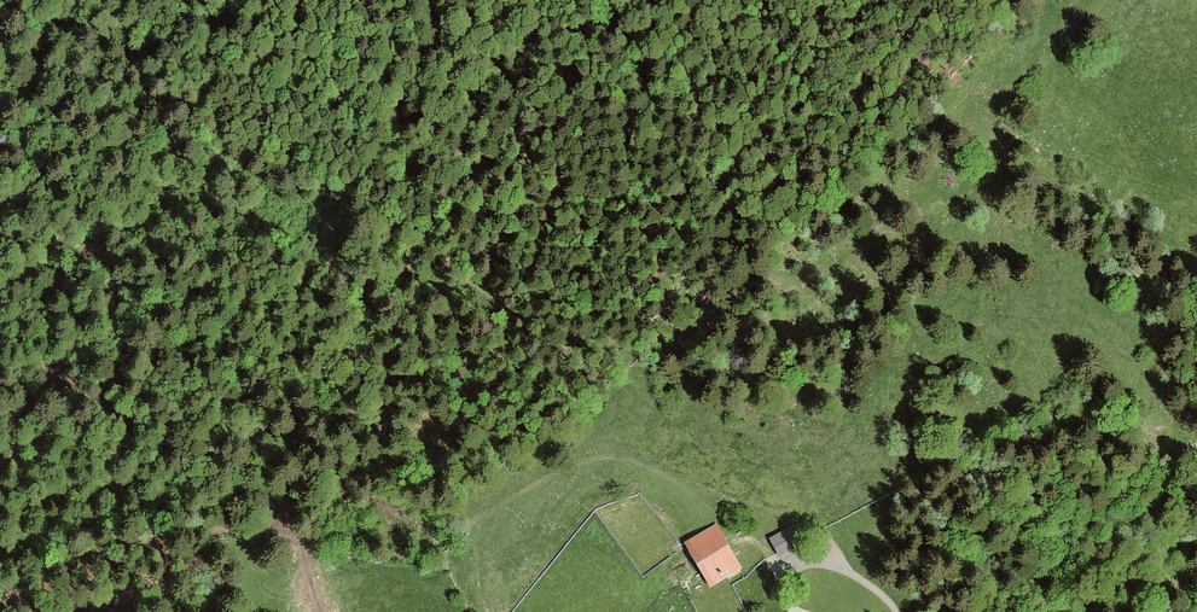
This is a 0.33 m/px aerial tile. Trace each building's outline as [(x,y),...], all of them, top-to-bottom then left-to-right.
[(715,527),(688,543),(712,583),(733,571),(735,574),(740,571),(715,527)] [(794,527),(771,539),(780,555),(803,543),(794,527)]
